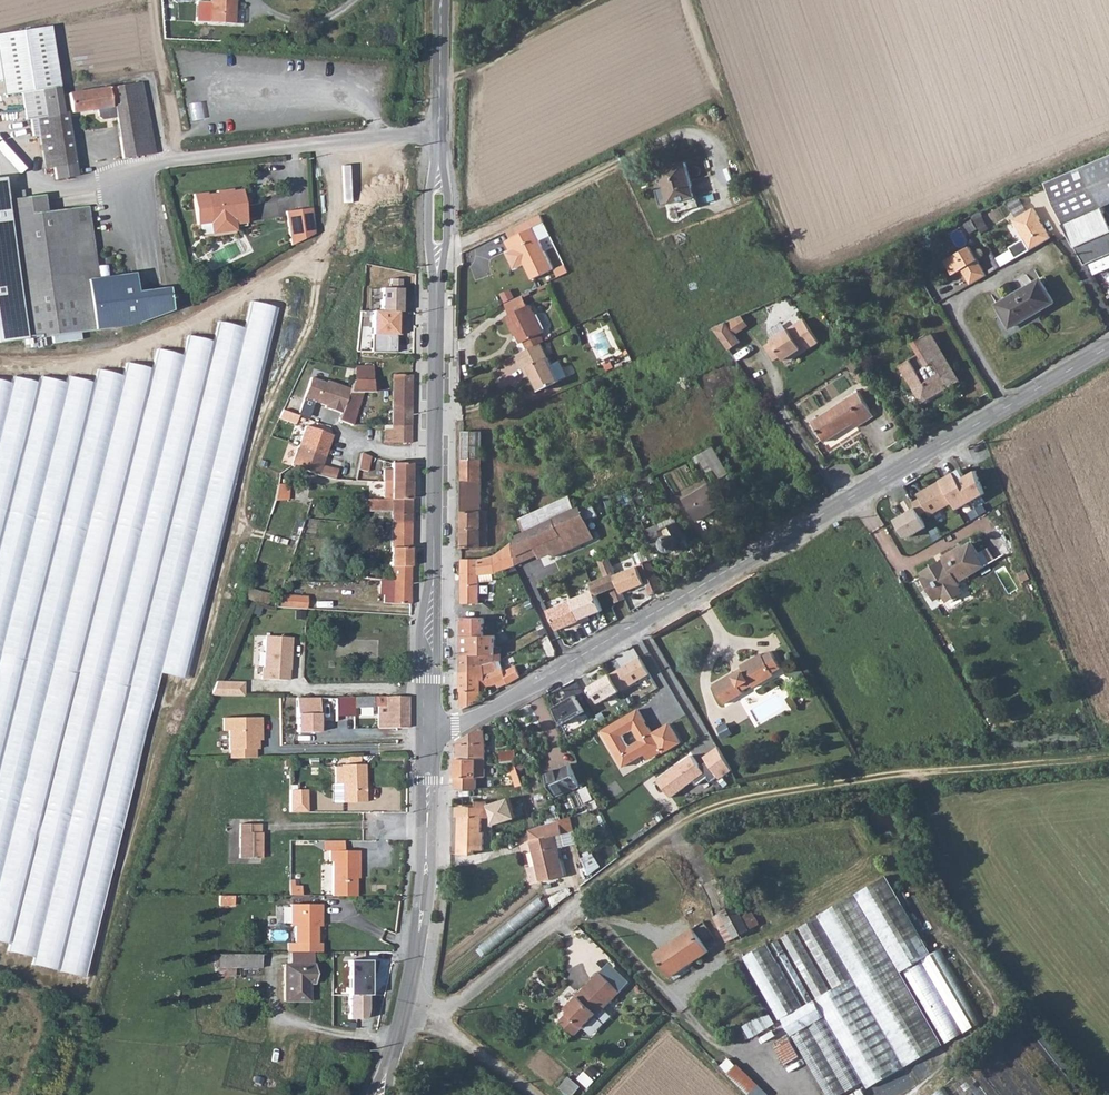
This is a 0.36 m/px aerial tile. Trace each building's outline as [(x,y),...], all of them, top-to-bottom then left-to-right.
[(232,22),(234,0),(210,0),(208,21),(232,22)] [(3,94),(21,92),(25,118),(36,117),(44,168),(52,167),(54,179),(76,175),(66,111),(62,112),(49,26),(0,33),(0,79),(1,79),(3,94)] [(121,158),(155,153),(141,82),(67,93),(71,113),(97,109),(98,117),(102,119),(115,118),(121,158)] [(1065,225),(1063,226),(1087,265),(1108,256),(1108,220),(1103,207),(1108,205),(1108,156),(1047,183),(1065,225)] [(658,189),(662,204),(694,195),(685,162),(661,169),(666,186),(658,189)] [(90,329),(128,325),(169,309),(167,288),(134,292),(132,274),(96,278),(86,205),(37,212),(34,195),(4,199),(1,176),(0,177),(0,341),(90,329)] [(206,194),(192,195),(196,226),(210,224),(211,235),(235,232),(234,225),(246,223),(242,191),(232,193),(231,190),(216,192),(217,194),(206,196),(206,194)] [(42,194),(34,195),(37,212),(44,211),(42,194)] [(312,207),(287,210),(291,244),(315,233),(312,207)] [(1010,247),(1016,258),(1051,238),(1034,208),(1013,220),(1024,239),(1010,247)] [(539,213),(527,220),(531,227),(543,221),(539,213)] [(505,230),(509,237),(531,227),(527,220),(505,230)] [(504,240),(509,250),(516,247),(531,277),(551,267),(531,227),(509,237),(504,240)] [(962,269),(971,284),(987,275),(970,246),(945,261),(953,275),(962,269)] [(379,288),(379,311),(399,311),(399,279),(388,278),(388,288),(379,288)] [(997,305),(1010,328),(1037,313),(1038,314),(1055,304),(1041,279),(997,305)] [(504,303),(510,315),(506,317),(513,333),(514,332),(520,344),(523,343),(527,349),(540,343),(545,340),(542,334),(544,333),(530,305),(528,306),(522,294),(504,303)] [(86,980),(164,677),(189,680),(280,309),(253,303),(241,325),(218,322),(212,340),(187,335),(179,351),(156,347),(152,365),(124,362),(120,374),(97,367),(94,376),(72,379),(0,379),(0,947),(86,980)] [(748,325),(741,315),(726,322),(735,335),(748,325)] [(769,338),(782,358),(799,347),(802,350),(817,341),(801,317),(769,338)] [(726,322),(713,327),(729,349),(740,341),(735,335),(726,322)] [(901,367),(922,403),(960,381),(931,335),(914,345),(921,355),(901,367)] [(516,354),(524,369),(528,367),(531,374),(539,390),(558,380),(540,343),(527,349),(516,354)] [(353,379),(372,380),(371,366),(354,366),(354,368),(353,379)] [(860,369),(854,373),(861,383),(866,379),(860,369)] [(390,425),(411,425),(412,375),(393,374),(393,391),(392,391),(390,425)] [(310,377),(303,398),(325,405),(324,407),(341,413),(350,389),(327,381),(326,383),(310,377)] [(338,420),(353,425),(363,392),(371,392),(372,380),(353,379),(350,389),(341,413),(338,420)] [(813,422),(825,442),(855,423),(857,427),(873,416),(859,393),(813,422)] [(390,425),(385,425),(384,441),(411,441),(411,425),(390,425)] [(305,426),(291,466),(317,475),(318,474),(319,474),(333,479),(334,479),(337,470),(321,466),(332,436),(305,426)] [(487,515),(487,511),(482,511),(482,430),(462,430),(460,547),(487,547),(487,542),(482,542),(481,531),(487,531),(487,524),(481,523),(481,515),(487,515)] [(713,446),(702,453),(719,479),(729,473),(713,446)] [(361,453),(357,470),(367,471),(370,457),(361,453)] [(383,482),(411,482),(411,463),(391,463),(391,471),(383,471),(383,482)] [(960,470),(946,477),(958,501),(962,508),(977,500),(960,470)] [(921,498),(916,501),(924,514),(931,511),(932,514),(958,501),(946,477),(918,491),(921,498)] [(383,482),(383,500),(411,500),(411,482),(383,482)] [(685,499),(697,520),(716,509),(716,510),(726,504),(712,483),(685,499)] [(269,515),(276,517),(281,500),(287,501),(289,484),(277,484),(275,497),(269,515)] [(924,514),(916,501),(913,495),(904,500),(910,512),(899,518),(910,537),(930,526),(924,514)] [(355,499),(355,511),(371,511),(390,511),(390,523),(411,524),(411,500),(383,500),(355,499)] [(554,519),(558,517),(552,504),(519,520),(525,532),(554,519)] [(550,550),(554,557),(594,538),(586,520),(597,515),(592,504),(581,509),(580,507),(558,517),(554,519),(561,535),(546,543),(550,550)] [(659,531),(676,521),(673,515),(644,532),(654,548),(665,541),(659,531)] [(515,565),(550,550),(546,543),(561,535),(554,519),(525,532),(517,536),(517,538),(515,565)] [(687,548),(691,545),(676,521),(659,531),(665,541),(665,544),(666,546),(668,549),(670,550),(671,550),(675,556),(677,556),(678,555),(680,553),(681,552),(687,548)] [(390,523),(390,524),(390,566),(392,566),(410,566),(411,524),(390,523)] [(461,559),(461,603),(479,603),(479,574),(493,574),(515,565),(517,538),(499,552),(493,555),(479,559),(461,559)] [(921,577),(923,580),(922,582),(932,598),(937,600),(941,597),(944,602),(949,604),(958,599),(959,593),(958,590),(959,589),(958,587),(981,572),(974,560),(978,558),(971,547),(962,552),(962,550),(942,561),(946,568),(939,572),(937,568),(921,577)] [(606,577),(591,583),(595,590),(597,595),(611,589),(616,603),(626,599),(623,592),(615,575),(607,556),(598,560),(606,577)] [(647,586),(651,595),(663,590),(650,560),(638,565),(639,565),(647,586)] [(639,565),(615,575),(623,592),(637,586),(638,590),(647,586),(639,565)] [(379,583),(384,584),(384,595),(383,602),(391,603),(410,603),(410,566),(392,566),(391,580),(379,578),(379,583)] [(244,599),(266,604),(269,593),(246,588),(244,599)] [(595,590),(572,600),(572,601),(582,623),(590,620),(589,616),(603,610),(597,595),(595,590)] [(273,607),(285,608),(302,610),(305,610),(306,597),(278,595),(273,607)] [(572,601),(549,611),(558,630),(572,624),(574,628),(582,625),(582,623),(572,601)] [(461,668),(461,669),(501,650),(501,647),(495,647),(495,635),(484,635),(484,617),(461,617),(461,668)] [(291,638),(266,637),(264,669),(262,669),(262,680),(287,681),(288,670),(289,670),(291,638)] [(460,673),(485,673),(485,670),(501,661),(501,650),(461,669),(460,673)] [(713,685),(724,704),(743,694),(741,689),(750,684),(753,688),(773,676),(772,673),(780,668),(771,652),(763,657),(761,654),(740,667),(743,670),(733,676),(731,674),(713,685)] [(640,656),(612,673),(621,689),(650,672),(640,656)] [(460,673),(460,691),(460,692),(460,710),(481,701),(480,692),(496,684),(498,688),(521,677),(516,666),(504,672),(501,661),(485,670),(485,673),(460,673)] [(621,689),(612,673),(588,686),(598,704),(622,691),(621,689)] [(208,697),(242,697),(242,683),(214,683),(208,697)] [(574,696),(554,706),(561,723),(582,710),(574,696)] [(352,698),(352,709),(377,708),(385,707),(385,717),(377,717),(378,728),(407,728),(408,697),(356,697),(352,698)] [(319,698),(295,698),(294,730),(319,731),(319,698)] [(352,698),(335,698),(335,716),(352,715),(352,709),(352,698)] [(377,708),(377,717),(385,717),(385,707),(377,708)] [(653,733),(639,710),(603,731),(624,767),(634,761),(645,754),(660,745),(663,751),(664,753),(681,743),(669,724),(653,733)] [(229,749),(229,758),(254,758),(254,749),(257,749),(257,736),(260,736),(260,717),(223,718),(222,731),(228,731),(228,749),(229,749)] [(456,759),(484,759),(484,726),(456,742),(456,759)] [(645,754),(648,760),(663,751),(660,745),(645,754)] [(691,755),(658,779),(671,797),(695,780),(698,784),(707,776),(711,781),(717,777),(719,779),(731,770),(718,746),(702,757),(707,761),(701,766),(691,755)] [(500,753),(501,763),(516,760),(514,751),(500,753)] [(455,806),(476,806),(476,800),(476,790),(476,778),(485,778),(485,765),(485,759),(484,759),(456,759),(455,806)] [(346,765),(340,765),(341,767),(334,768),(334,785),(341,784),(341,803),(345,803),(346,765)] [(346,765),(345,803),(364,803),(364,792),(361,792),(361,787),(364,787),(364,765),(346,765)] [(546,774),(556,794),(569,789),(570,790),(578,786),(569,765),(546,774)] [(588,787),(580,791),(585,802),(593,798),(588,787)] [(306,790),(290,790),(290,813),(307,812),(306,790)] [(509,797),(488,803),(492,825),(524,815),(521,804),(512,807),(509,797)] [(455,806),(455,817),(457,817),(457,826),(460,826),(460,833),(457,836),(457,843),(482,843),(483,832),(479,832),(480,817),(485,818),(485,811),(483,806),(476,806),(455,806)] [(559,820),(562,834),(573,831),(570,817),(559,820)] [(529,829),(532,840),(530,841),(540,881),(564,875),(554,835),(562,834),(559,820),(556,821),(529,829)] [(239,858),(261,858),(262,833),(259,833),(259,824),(239,824),(239,858)] [(457,843),(456,853),(472,853),(472,849),(482,850),(482,843),(457,843)] [(331,896),(355,896),(355,879),(355,862),(358,862),(359,852),(329,851),(329,862),(332,862),(331,896)] [(581,859),(589,875),(599,867),(592,853),(581,859)] [(829,989),(795,929),(782,937),(816,997),(813,999),(778,939),(771,944),(805,1006),(803,1009),(765,944),(744,956),(744,957),(779,1019),(782,1018),(826,1094),(840,1094),(865,1081),(868,1087),(943,1043),(902,973),(933,955),(903,903),(887,875),(817,914),(817,916),(798,927),(832,987),(829,989)] [(301,887),(289,887),(289,896),(301,896),(301,887)] [(221,895),(218,895),(218,904),(234,905),(233,895),(221,895)] [(744,915),(738,903),(722,911),(735,935),(750,927),(744,915)] [(287,942),(287,951),(321,951),(321,943),(316,943),(316,923),(321,923),(321,904),(290,904),(290,926),(294,926),(294,943),(287,942)] [(744,915),(750,927),(759,923),(753,910),(744,915)] [(656,952),(671,975),(707,950),(692,928),(656,952)] [(291,964),(311,964),(311,953),(291,953),(291,964)] [(234,967),(260,967),(260,954),(218,954),(217,967),(234,967)] [(376,962),(349,961),(348,993),(367,993),(368,973),(374,974),(376,962)] [(283,964),(283,1000),(309,1001),(309,984),(313,984),(313,964),(311,964),(291,964),(283,964)] [(234,967),(217,967),(217,976),(234,976),(234,967)] [(562,1020),(576,1034),(584,1026),(585,1028),(621,992),(602,972),(572,1002),(576,1006),(570,1012),(562,1020)] [(367,993),(348,993),(347,1018),(362,1019),(366,1010),(367,993)] [(566,1009),(570,1012),(576,1006),(572,1002),(566,1009)] [(777,1044),(784,1062),(799,1056),(792,1038),(777,1044)] [(751,1094),(766,1094),(767,1093),(738,1063),(728,1073),(751,1094)] [(587,1069),(580,1077),(589,1085),(596,1077),(587,1069)] [(581,1084),(570,1075),(561,1086),(572,1094),(581,1084)] [(931,1094),(950,1094),(942,1086),(931,1094)]
